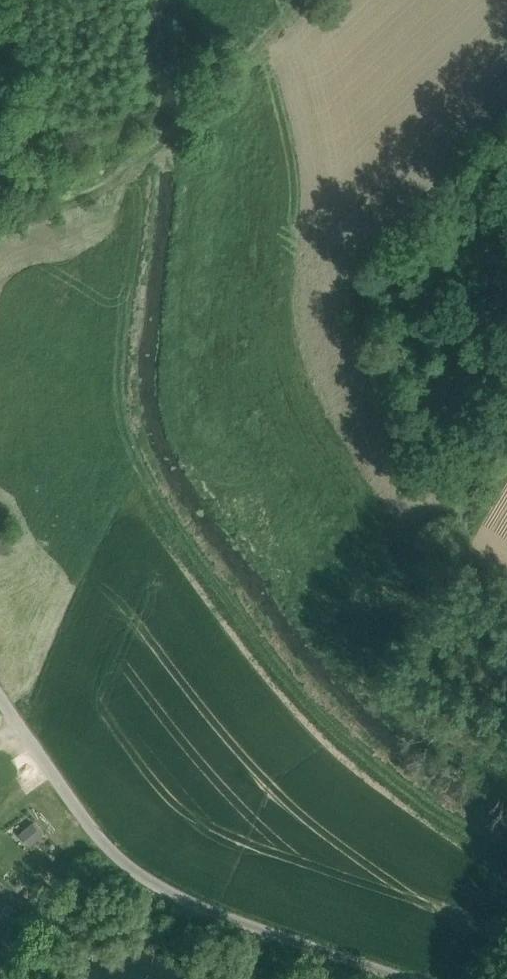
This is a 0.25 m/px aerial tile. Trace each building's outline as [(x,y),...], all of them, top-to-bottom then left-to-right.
[(12,552),(0,530),(0,558),(12,552)] [(15,830),(27,845),(41,833),(29,819),(15,830)]
